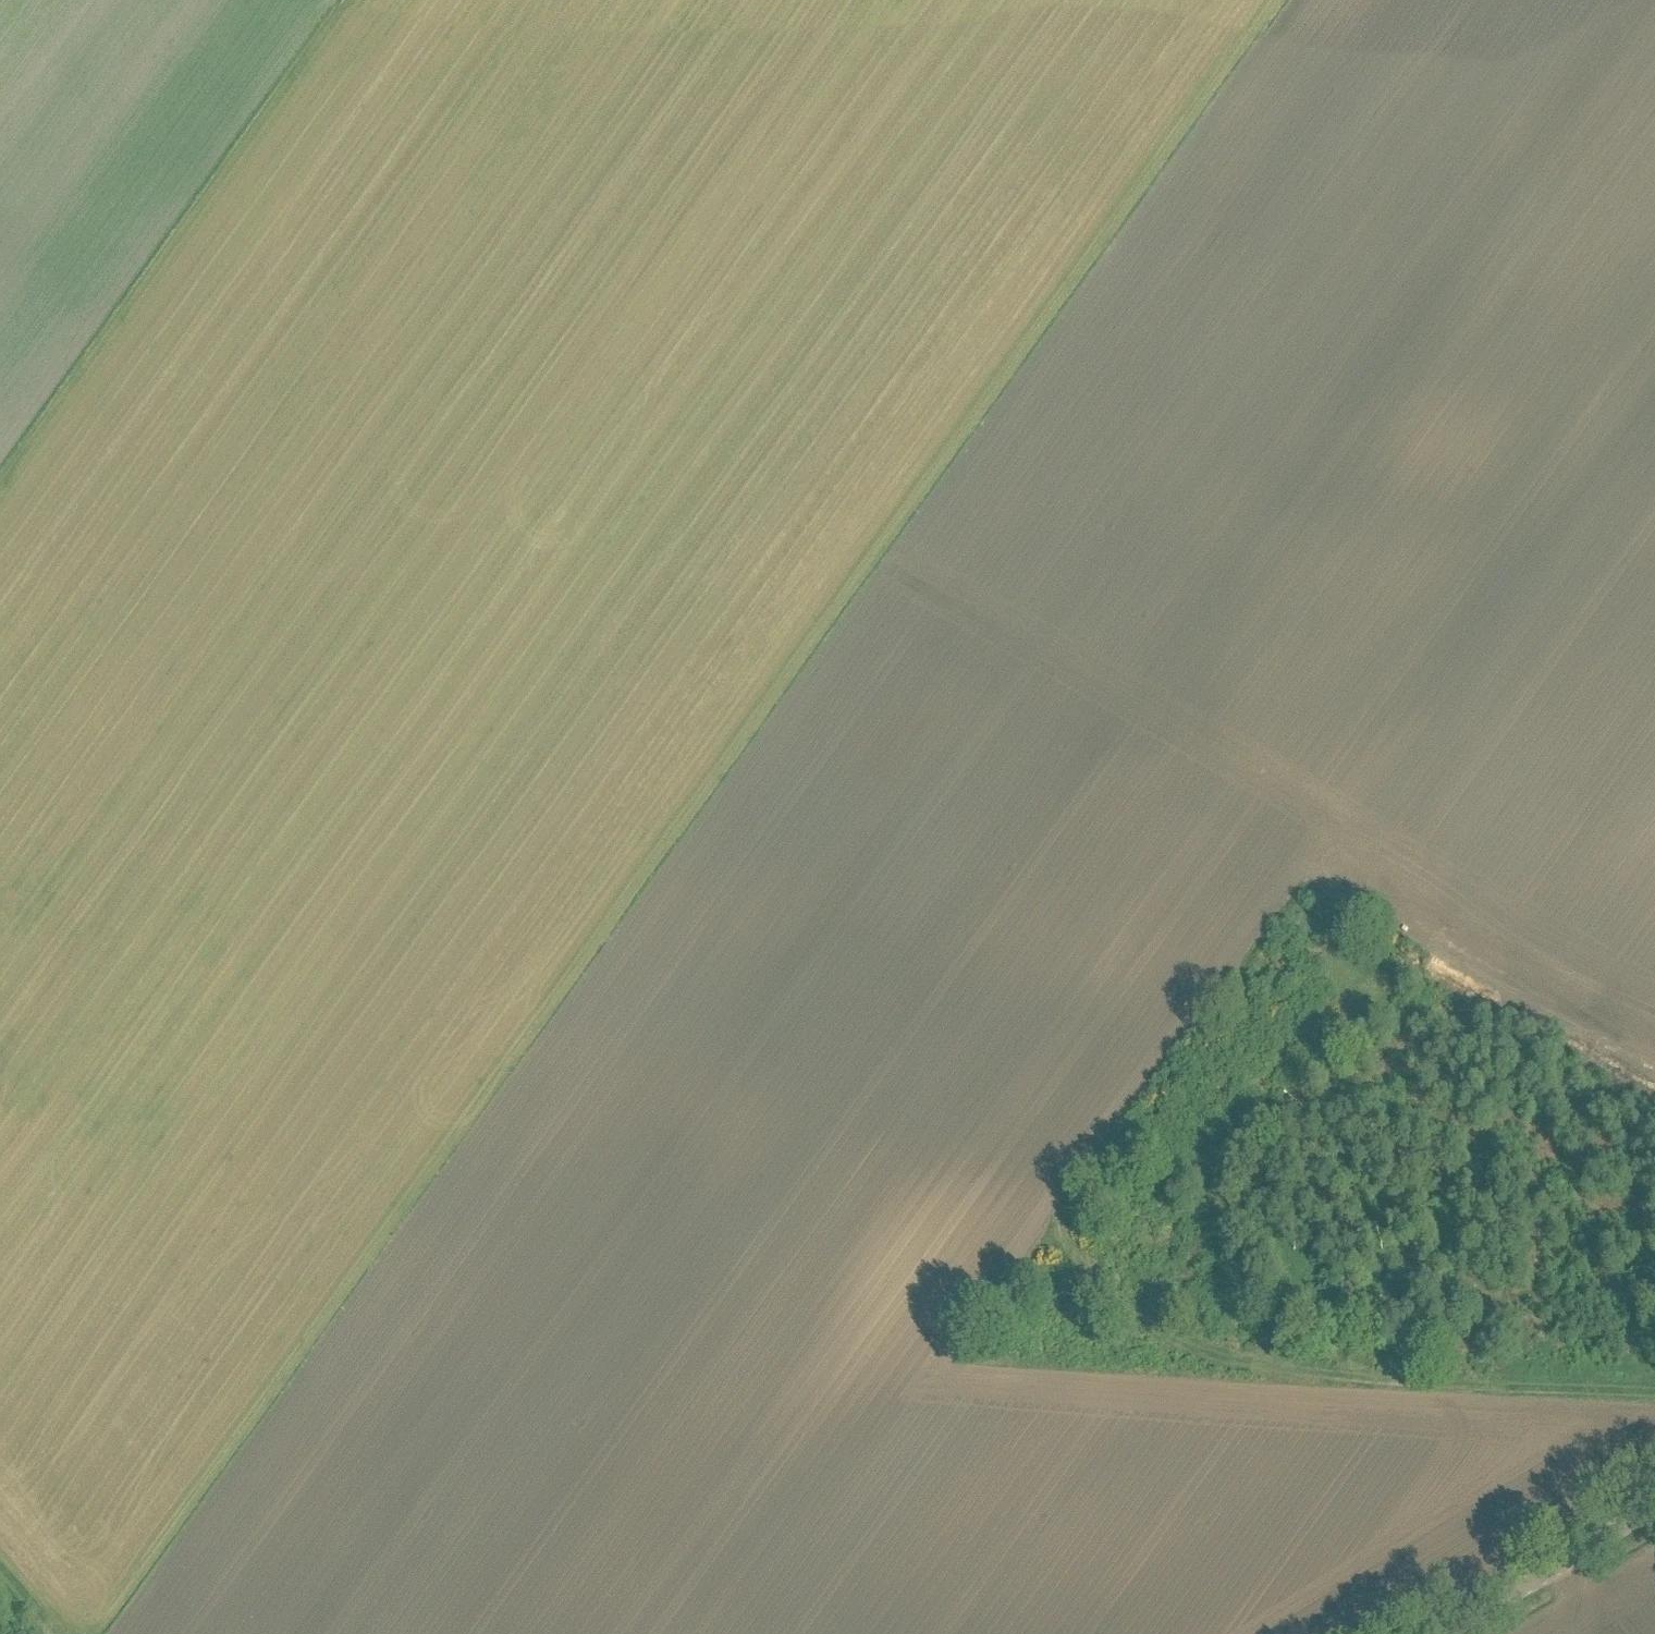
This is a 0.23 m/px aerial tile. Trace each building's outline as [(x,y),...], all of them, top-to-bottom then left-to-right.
[(1234,1249),(1218,1260),(1227,1272),(1242,1261),(1234,1249)]
